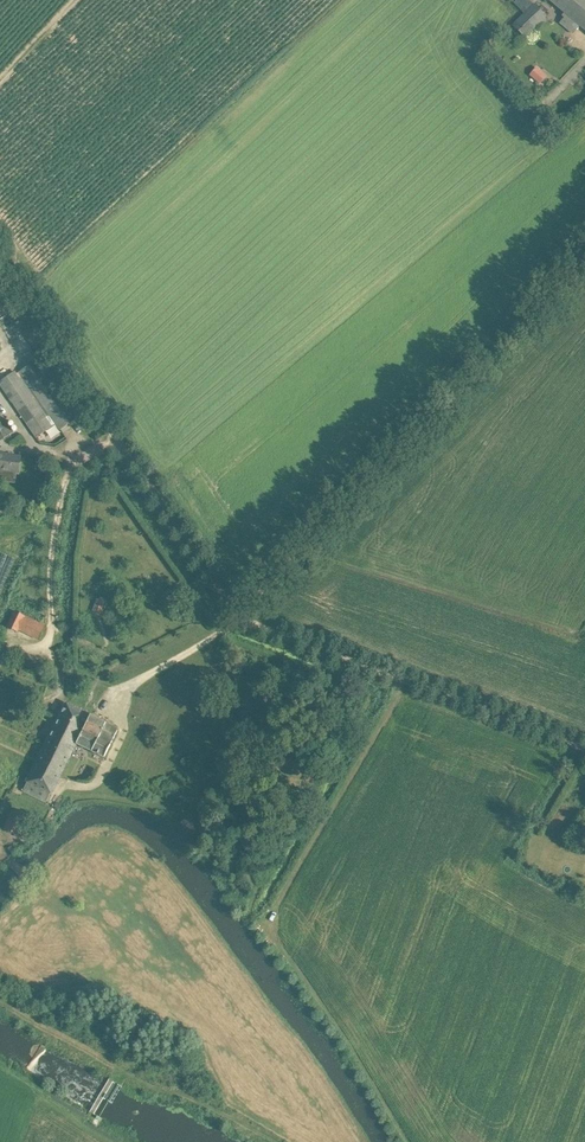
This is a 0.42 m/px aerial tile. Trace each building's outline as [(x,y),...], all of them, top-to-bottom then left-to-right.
[(523,37),(546,17),(530,0),(524,0),(519,5),(524,11),(511,24),(523,37)] [(564,13),(563,16),(565,17),(560,23),(568,29),(574,21),(584,31),(584,0),(549,0),(564,13)] [(527,75),(539,83),(546,74),(534,66),(527,75)] [(0,381),(0,384),(29,427),(36,437),(56,424),(60,430),(83,414),(85,413),(86,412),(68,384),(67,385),(60,390),(38,358),(29,365),(20,371),(16,374),(14,371),(0,381)] [(11,433),(3,420),(0,416),(0,441),(11,433)] [(7,471),(18,473),(21,456),(0,453),(0,470),(7,471)] [(92,609),(100,611),(102,601),(95,599),(92,609)] [(15,612),(8,627),(19,632),(20,630),(27,633),(33,620),(15,612)] [(79,744),(92,716),(66,703),(23,791),(46,803),(76,743),(79,744)] [(118,729),(92,716),(79,744),(104,757),(118,729)] [(9,831),(24,838),(32,821),(18,814),(9,831)]
